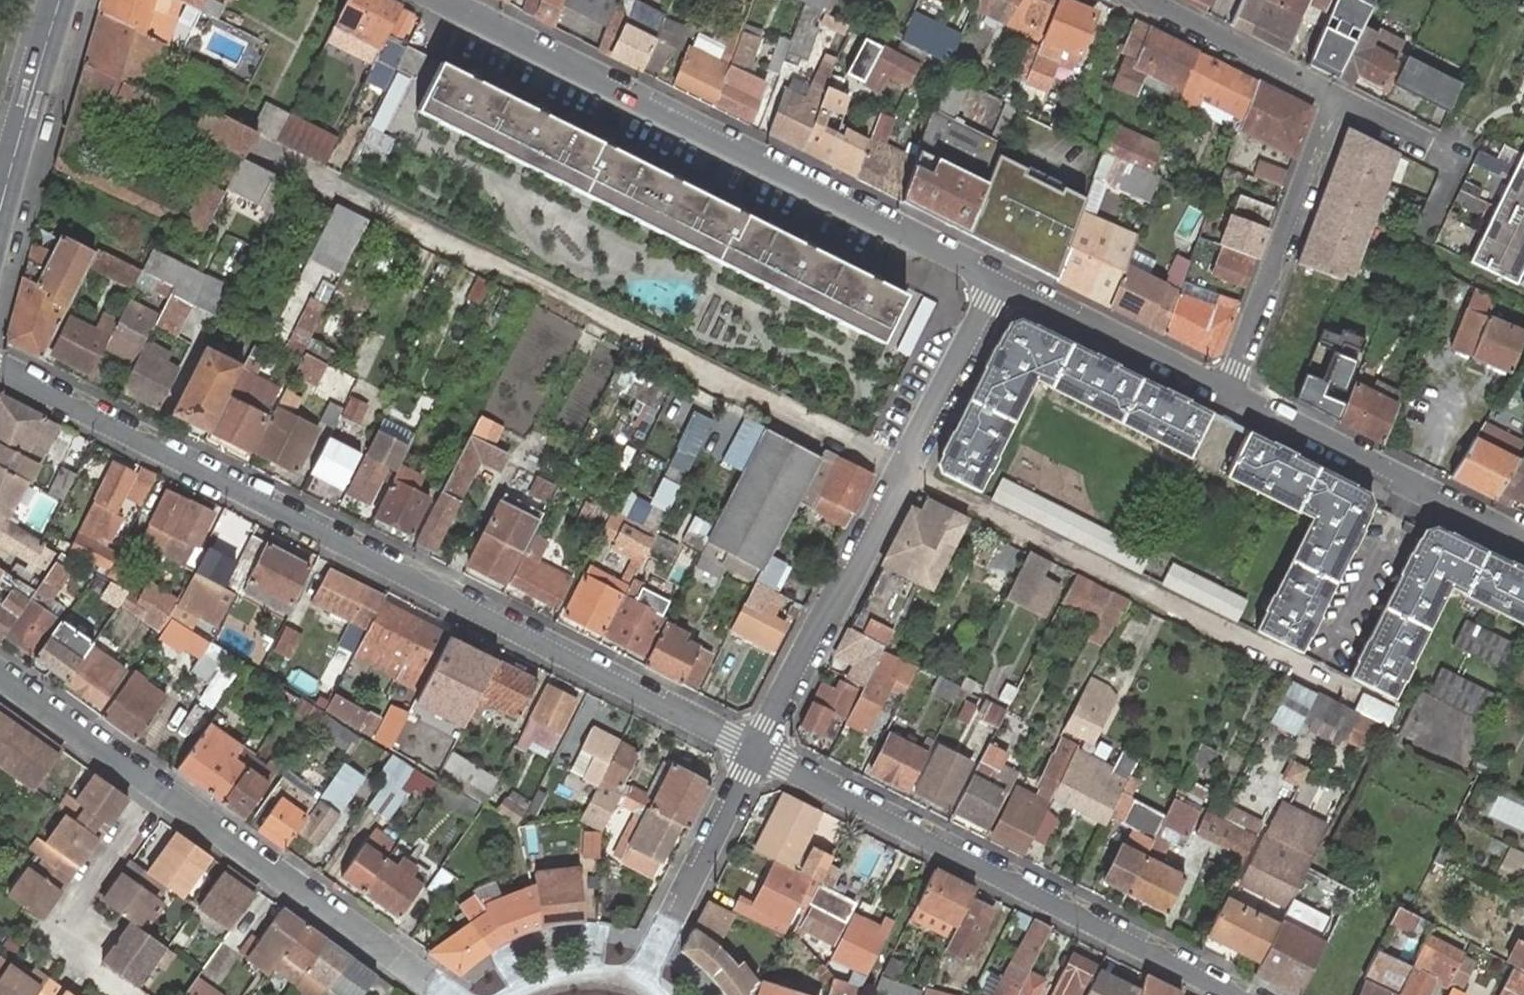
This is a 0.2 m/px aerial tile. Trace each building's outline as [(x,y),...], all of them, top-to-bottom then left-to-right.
[(98,11),(163,44),(169,32),(146,20),(146,21),(136,16),(139,7),(148,9),(151,0),(101,0),(98,11)] [(200,11),(205,0),(178,0),(200,11)] [(208,0),(205,0),(200,11),(215,18),(221,6),(208,0)] [(338,17),(327,39),(373,64),(374,62),(380,50),(383,44),(400,8),(402,7),(387,0),(346,0),(338,17)] [(554,27),(563,4),(564,0),(526,0),(522,11),(534,17),(554,27)] [(610,18),(613,10),(617,1),(614,0),(564,0),(563,4),(607,26),(610,18)] [(819,10),(821,11),(826,0),(799,0),(804,3),(819,10)] [(1042,32),(1011,16),(1016,4),(1007,0),(976,0),(973,8),(1038,41),(1042,32)] [(1055,0),(1007,0),(1016,4),(1011,16),(1042,32),(1055,0)] [(1063,0),(1058,0),(1042,40),(1026,81),(1046,89),(1063,49),(1079,55),(1094,18),(1096,13),(1076,5),(1063,0)] [(1204,11),(1207,5),(1198,0),(1181,0),(1204,11)] [(1230,24),(1249,34),(1264,0),(1241,0),(1230,24)] [(1249,34),(1285,53),(1306,3),(1324,10),(1328,0),(1264,0),(1249,34)] [(1329,13),(1360,29),(1374,0),(1334,0),(1329,13)] [(804,3),(783,61),(796,66),(799,58),(806,61),(817,29),(811,27),(819,10),(804,3)] [(374,62),(394,71),(395,69),(405,49),(399,45),(414,14),(400,8),(383,44),(380,50),(374,62)] [(610,18),(655,41),(659,32),(613,10),(610,18)] [(149,95),(163,44),(98,11),(54,165),(176,223),(183,209),(84,162),(108,109),(110,109),(152,128),(164,102),(149,95)] [(821,14),(816,25),(840,36),(845,25),(821,14)] [(928,53),(950,65),(961,37),(912,14),(901,41),(928,53)] [(727,16),(723,27),(739,32),(743,21),(727,16)] [(610,56),(641,71),(655,41),(610,18),(607,26),(597,49),(610,56)] [(1179,102),(1199,53),(1148,27),(1149,26),(1135,19),(1120,53),(1126,55),(1114,86),(1135,95),(1141,81),(1145,72),(1177,87),(1173,96),(1172,100),(1179,103),(1179,102)] [(689,34),(662,22),(659,32),(655,41),(680,53),(689,34)] [(1370,46),(1355,76),(1381,89),(1396,60),(1407,40),(1381,26),(1378,32),(1365,25),(1357,40),(1370,46)] [(1323,26),(1307,65),(1335,79),(1354,42),(1323,26)] [(679,85),(714,104),(722,83),(720,83),(729,66),(741,33),(739,32),(723,27),(718,40),(695,29),(689,46),(688,46),(674,83),(679,85)] [(849,31),(834,62),(834,64),(864,79),(861,84),(880,93),(888,76),(907,87),(918,65),(849,31)] [(722,83),(714,104),(751,121),(764,84),(740,72),(746,56),(751,58),(758,39),(741,33),(729,66),(720,83),(722,83)] [(975,40),(982,44),(986,37),(979,33),(975,40)] [(779,38),(767,70),(777,74),(789,41),(779,38)] [(1355,76),(1370,46),(1357,40),(1342,68),(1355,76)] [(1024,77),(1034,49),(1020,42),(1009,71),(1024,77)] [(426,56),(407,46),(405,49),(395,69),(415,78),(426,56)] [(1079,55),(1063,49),(1046,89),(1063,96),(1079,55)] [(1242,119),(1257,81),(1239,72),(1233,69),(1214,59),(1199,53),(1179,102),(1188,106),(1187,111),(1193,114),(1196,104),(1199,98),(1242,119)] [(767,134),(801,151),(818,109),(824,93),(825,88),(834,64),(834,62),(823,58),(813,88),(810,87),(793,79),(788,91),(784,89),(767,134)] [(1406,58),(1393,85),(1449,112),(1460,84),(1406,58)] [(904,295),(440,63),(417,111),(881,343),(904,295)] [(1145,72),(1141,81),(1173,96),(1177,87),(1145,72)] [(901,201),(965,233),(996,154),(1000,144),(952,120),(965,83),(947,73),(933,111),(920,150),(901,201)] [(1293,156),(1311,109),(1257,81),(1239,129),(1293,156)] [(831,166),(855,178),(864,154),(862,154),(867,140),(840,126),(828,120),(837,93),(825,88),(824,93),(818,109),(801,151),(816,158),(831,166)] [(828,120),(840,126),(847,97),(837,93),(828,120)] [(1239,126),(1242,119),(1199,98),(1196,104),(1239,126)] [(1177,107),(1179,103),(1172,100),(1169,106),(1176,109),(1177,107)] [(1188,106),(1179,102),(1179,103),(1177,107),(1187,111),(1188,106)] [(252,128),(277,140),(289,115),(264,103),(252,128)] [(227,189),(242,158),(256,132),(231,119),(205,106),(191,131),(213,143),(183,199),(193,205),(180,231),(199,240),(202,235),(218,205),(227,189)] [(870,138),(885,146),(895,119),(892,118),(880,112),(878,117),(870,138)] [(277,140),(276,142),(323,165),(336,138),(289,115),(277,140)] [(1102,152),(1153,175),(1158,160),(1162,149),(1109,125),(1098,150),(1102,152)] [(1387,185),(1398,153),(1347,128),(1296,264),(1336,278),(1341,280),(1344,273),(1353,276),(1363,249),(1375,217),(1387,185)] [(386,153),(391,137),(364,129),(360,144),(386,153)] [(1486,136),(1473,163),(1509,181),(1522,154),(1504,145),(1496,162),(1482,155),(1490,138),(1486,136)] [(855,178),(901,201),(920,150),(910,144),(905,156),(885,146),(870,138),(864,154),(855,178)] [(1104,181),(1149,201),(1158,177),(1153,175),(1102,152),(1086,200),(1084,205),(1094,209),(1104,181)] [(965,233),(1056,280),(1081,214),(1084,205),(1086,200),(996,154),(965,233)] [(1470,262),(1514,282),(1523,263),(1523,155),(1522,154),(1509,181),(1496,208),(1490,220),(1483,234),(1470,262)] [(273,213),(288,182),(242,158),(227,189),(273,213)] [(1174,169),(1158,160),(1153,175),(1158,177),(1166,182),(1174,169)] [(1259,162),(1254,177),(1282,187),(1287,173),(1259,162)] [(1496,208),(1460,190),(1454,202),(1490,220),(1496,208)] [(1231,215),(1220,245),(1223,247),(1256,259),(1267,229),(1274,208),(1239,195),(1231,215)] [(368,221),(335,205),(309,256),(343,274),(368,221)] [(1056,280),(1109,306),(1124,267),(1135,237),(1081,214),(1056,280)] [(1447,217),(1440,230),(1472,246),(1479,232),(1447,217)] [(89,266),(95,255),(61,238),(45,269),(27,259),(22,278),(36,286),(49,293),(46,300),(66,310),(89,266)] [(1195,247),(1191,258),(1198,262),(1203,250),(1195,247)] [(1256,259),(1223,247),(1212,274),(1245,288),(1256,259)] [(192,306),(220,320),(222,315),(225,311),(236,289),(206,274),(205,275),(153,248),(141,270),(142,271),(158,279),(174,287),(158,318),(149,335),(171,347),(192,306)] [(141,270),(139,269),(98,249),(95,255),(89,266),(134,288),(135,285),(142,271),(141,270)] [(1147,325),(1164,333),(1178,293),(1124,267),(1109,306),(1147,325)] [(158,279),(142,271),(135,285),(152,293),(158,279)] [(41,360),(66,310),(46,300),(49,293),(36,286),(22,278),(5,341),(41,360)] [(1491,304),(1494,298),(1475,291),(1451,350),(1470,357),(1483,323),(1486,317),(1491,306),(1491,304)] [(1178,293),(1164,333),(1212,357),(1220,354),(1240,303),(1219,295),(1215,306),(1178,293)] [(114,332),(112,331),(107,342),(138,358),(144,345),(149,335),(158,318),(130,304),(114,332)] [(1470,357),(1509,373),(1519,348),(1523,335),(1523,333),(1513,329),(1518,317),(1491,306),(1486,317),(1483,323),(1470,357)] [(76,309),(71,318),(102,335),(107,325),(105,324),(76,309)] [(220,320),(218,325),(231,332),(235,324),(236,322),(222,315),(220,320)] [(112,331),(119,318),(115,316),(112,321),(109,318),(105,324),(107,325),(102,335),(71,318),(52,353),(91,374),(107,342),(112,331)] [(943,454),(938,463),(941,473),(977,491),(988,471),(989,471),(996,458),(994,457),(1034,378),(1050,385),(1049,387),(1189,456),(1194,448),(1211,414),(1186,402),(1187,401),(1165,390),(1165,391),(1116,366),(1117,365),(1095,354),(1095,356),(1036,326),(1035,328),(1020,320),(1009,323),(1004,332),(1003,332),(995,348),(994,347),(984,366),(986,367),(952,433),(951,433),(941,452),(943,454)] [(257,335),(235,324),(231,332),(254,343),(257,335)] [(1366,334),(1342,324),(1337,335),(1321,328),(1295,397),(1339,421),(1346,402),(1323,392),(1327,383),(1343,390),(1358,357),(1341,350),(1345,340),(1361,347),(1366,334)] [(312,336),(296,328),(284,351),(289,353),(300,358),(312,336)] [(151,348),(144,345),(138,358),(121,390),(159,409),(178,370),(148,355),(151,348)] [(206,346),(172,414),(208,433),(228,394),(238,375),(243,365),(206,346)] [(289,353),(281,369),(291,375),(300,358),(289,353)] [(327,366),(305,354),(301,361),(295,373),(317,384),(327,366)] [(240,395),(267,404),(275,383),(248,374),(240,395)] [(342,416),(357,424),(374,392),(358,384),(342,416)] [(1339,421),(1382,443),(1397,406),(1354,384),(1346,402),(1339,421)] [(288,388),(277,409),(255,451),(297,473),(319,429),(295,417),(301,405),(292,401),(297,392),(288,387),(288,388)] [(267,414),(228,394),(208,433),(219,438),(225,442),(229,444),(236,447),(247,453),(267,414)] [(26,481),(29,482),(38,463),(58,424),(0,395),(0,466),(26,481)] [(495,442),(502,425),(474,413),(467,430),(495,442)] [(342,416),(331,439),(346,447),(357,424),(342,416)] [(1484,422),(1473,439),(1450,476),(1494,498),(1523,451),(1523,442),(1484,422)] [(820,457),(766,429),(708,541),(762,569),(769,555),(801,494),(820,457)] [(367,458),(348,494),(368,504),(388,467),(396,471),(399,465),(409,447),(377,431),(364,456),(367,458)] [(1267,609),(1256,629),(1299,651),(1308,634),(1310,635),(1320,615),(1318,614),(1352,548),(1353,549),(1363,529),(1361,528),(1368,514),(1366,514),(1371,504),(1368,494),(1353,486),(1353,485),(1294,455),(1294,454),(1272,443),(1271,444),(1247,432),(1230,465),(1226,476),(1296,511),(1297,510),(1312,517),(1273,595),(1272,595),(1265,608),(1267,609)] [(514,459),(470,434),(468,438),(513,462),(514,459)] [(331,439),(328,438),(310,474),(342,490),(360,454),(346,447),(331,439)] [(513,462),(468,438),(463,449),(482,459),(507,473),(513,462)] [(679,478),(691,452),(677,445),(665,472),(679,478)] [(1200,451),(1194,448),(1189,456),(1195,460),(1200,451)] [(463,449),(440,493),(459,502),(482,459),(463,449)] [(873,474),(854,465),(824,449),(820,457),(801,494),(816,503),(813,508),(846,526),(873,474)] [(1523,502),(1523,451),(1494,498),(1508,506),(1514,497),(1523,502)] [(1219,472),(1226,476),(1230,465),(1223,462),(1219,472)] [(132,473),(115,464),(69,555),(106,577),(107,575),(116,556),(117,554),(91,540),(100,522),(106,525),(132,473)] [(422,477),(399,465),(396,471),(373,516),(389,524),(394,527),(401,530),(411,535),(430,499),(426,498),(416,493),(415,492),(417,488),(422,477)] [(5,519),(26,481),(0,466),(0,515),(5,519)] [(63,467),(49,493),(53,495),(62,501),(76,473),(63,467)] [(157,474),(146,469),(137,489),(134,488),(128,497),(142,505),(157,474)] [(546,501),(554,485),(538,478),(530,494),(546,501)] [(1001,478),(999,482),(1148,556),(1150,552),(1001,478)] [(999,482),(991,498),(1140,572),(1148,556),(999,482)] [(1100,515),(1112,515),(1112,487),(1100,487),(1100,515)] [(166,546),(189,501),(166,490),(142,538),(165,549),(166,546)] [(459,502),(440,493),(416,542),(434,551),(459,502)] [(528,543),(543,513),(505,494),(489,523),(485,533),(468,566),(504,583),(525,542),(528,543)] [(952,513),(918,496),(911,509),(882,564),(848,628),(883,646),(883,647),(916,582),(917,581),(931,588),(965,520),(952,513)] [(213,514),(189,501),(166,546),(182,553),(187,542),(196,547),(213,514)] [(576,520),(586,524),(595,506),(586,501),(576,520)] [(608,517),(610,511),(597,504),(595,506),(586,524),(600,532),(608,517)] [(655,534),(610,511),(608,517),(653,539),(655,535),(655,534)] [(653,539),(608,517),(600,532),(616,539),(615,540),(644,555),(649,546),(653,539)] [(45,570),(56,553),(0,519),(0,542),(45,570)] [(1402,530),(1420,539),(1424,530),(1405,521),(1404,522),(1405,522),(1402,530)] [(1349,676),(1392,698),(1402,678),(1404,679),(1413,661),(1412,660),(1448,586),(1463,594),(1463,595),(1523,626),(1523,569),(1510,562),(1509,563),(1450,534),(1449,535),(1434,527),(1424,530),(1420,539),(1419,540),(1418,539),(1411,553),(1409,553),(1399,572),(1401,573),(1367,640),(1366,639),(1356,659),(1357,659),(1349,676)] [(678,547),(655,535),(653,539),(649,546),(672,558),(678,547)] [(309,566),(252,536),(231,576),(226,586),(236,592),(242,595),(244,590),(249,582),(284,600),(280,608),(285,611),(309,566)] [(633,578),(644,555),(615,540),(611,549),(631,560),(620,581),(629,586),(633,578)] [(708,541),(701,554),(702,555),(725,567),(755,582),(762,569),(708,541)] [(530,545),(510,582),(558,607),(570,584),(563,580),(566,576),(534,560),(540,550),(530,545)] [(700,558),(678,547),(672,558),(694,570),(700,558)] [(1049,561),(1029,552),(1006,597),(1026,607),(1049,561)] [(35,591),(4,634),(32,654),(64,610),(45,596),(53,584),(59,588),(76,563),(60,553),(40,583),(35,591)] [(719,577),(725,567),(702,555),(696,566),(719,577)] [(786,563),(769,555),(762,569),(755,582),(772,590),(786,563)] [(129,564),(116,556),(107,575),(142,594),(149,578),(127,566),(129,564)] [(172,618),(212,643),(236,592),(226,586),(231,576),(198,559),(183,590),(176,605),(171,614),(169,617),(172,618)] [(29,584),(34,574),(16,563),(10,573),(29,584)] [(1171,563),(1169,567),(1243,604),(1246,600),(1171,563)] [(604,635),(629,586),(620,581),(589,565),(564,614),(604,635)] [(1169,567),(1161,583),(1236,620),(1243,604),(1169,567)] [(381,601),(384,596),(328,568),(311,602),(329,611),(334,613),(340,616),(354,624),(366,630),(381,601)] [(4,634),(35,591),(29,586),(0,569),(0,586),(10,592),(1,606),(0,605),(0,640),(4,634)] [(119,601),(124,589),(95,576),(89,589),(119,601)] [(1077,611),(1091,585),(1075,576),(1061,603),(1077,611)] [(644,583),(633,578),(629,586),(604,635),(644,655),(664,618),(634,602),(640,592),(644,583)] [(33,579),(29,586),(35,591),(40,583),(33,579)] [(1056,587),(1043,581),(1031,605),(1044,611),(1056,587)] [(244,590),(280,608),(284,600),(249,582),(244,590)] [(772,590),(755,582),(731,630),(772,651),(785,624),(771,617),(777,606),(766,601),(772,590)] [(1091,585),(1077,611),(1096,621),(1110,595),(1091,585)] [(171,614),(176,605),(150,589),(144,599),(171,614)] [(127,592),(118,607),(162,632),(172,618),(169,617),(138,599),(127,592)] [(669,607),(640,592),(634,602),(664,618),(669,607)] [(1117,624),(1129,601),(1112,592),(1110,595),(1096,623),(1109,629),(1113,622),(1117,624)] [(430,625),(381,601),(366,630),(362,638),(354,655),(397,676),(396,678),(404,677),(430,625)] [(787,614),(797,619),(801,611),(791,606),(787,614)] [(1522,649),(1465,620),(1453,644),(1510,673),(1522,649)] [(34,659),(66,681),(91,646),(92,643),(61,621),(34,659)] [(687,633),(667,622),(643,665),(681,684),(681,683),(695,690),(712,655),(699,648),(689,644),(686,642),(683,640),(685,637),(687,633)] [(362,638),(366,630),(354,624),(350,633),(362,638)] [(302,635),(286,627),(274,650),(290,658),(302,635)] [(862,688),(883,646),(848,628),(835,653),(860,667),(852,683),(862,688)] [(494,661),(448,638),(416,702),(462,725),(467,714),(477,695),(494,661)] [(91,646),(66,681),(101,706),(125,670),(91,646)] [(210,646),(192,670),(206,680),(223,657),(210,646)] [(877,710),(882,700),(888,687),(893,678),(907,685),(916,669),(882,653),(846,723),(866,732),(877,710)] [(1516,670),(1523,674),(1523,653),(1516,670)] [(537,680),(494,661),(477,695),(467,714),(477,719),(487,700),(519,716),(537,680)] [(310,695),(318,681),(292,666),(284,680),(310,695)] [(1486,721),(1497,697),(1441,669),(1428,693),(1486,721)] [(102,717),(135,741),(159,708),(144,698),(148,692),(140,686),(142,683),(145,679),(134,671),(102,717)] [(936,675),(929,693),(950,701),(957,684),(936,675)] [(907,685),(893,678),(888,687),(903,695),(907,685)] [(1113,691),(1089,679),(1062,731),(1089,745),(1105,714),(1106,715),(1115,699),(1113,691)] [(1314,693),(1291,681),(1270,721),(1294,733),(1302,718),(1314,693)] [(165,698),(142,683),(140,686),(148,692),(144,698),(159,708),(165,698)] [(822,684),(801,727),(821,737),(832,714),(846,720),(848,716),(859,694),(839,683),(834,691),(822,684)] [(532,717),(530,717),(515,746),(524,750),(526,747),(532,736),(538,738),(536,742),(550,749),(574,700),(548,686),(532,717)] [(274,700),(288,709),(296,697),(282,689),(274,700)] [(1419,690),(1410,707),(1397,734),(1463,768),(1486,723),(1419,690)] [(1361,748),(1373,722),(1344,708),(1314,693),(1302,718),(1332,733),(1361,748)] [(379,717),(334,694),(330,702),(326,709),(371,732),(379,717)] [(295,708),(320,723),(325,716),(326,715),(296,697),(288,709),(293,712),(295,708)] [(326,709),(330,702),(320,697),(316,704),(326,709)] [(886,703),(882,700),(877,710),(882,713),(886,703)] [(982,720),(997,728),(1005,713),(1005,711),(985,701),(978,714),(984,717),(982,720)] [(958,719),(967,723),(975,706),(967,703),(965,707),(964,707),(958,719)] [(0,705),(0,764),(3,766),(26,734),(8,721),(12,714),(0,705)] [(392,744),(408,713),(393,705),(377,737),(392,744)] [(30,727),(12,714),(8,721),(26,734),(30,727)] [(315,730),(350,755),(362,737),(325,716),(320,723),(315,730)] [(176,770),(209,793),(233,759),(241,748),(241,747),(208,725),(176,770)] [(909,792),(927,754),(911,745),(906,743),(909,739),(911,734),(895,725),(890,735),(870,772),(909,792)] [(26,734),(3,766),(36,789),(59,757),(40,744),(45,737),(30,727),(26,734)] [(598,785),(599,782),(619,742),(591,727),(580,750),(592,756),(581,776),(598,785)] [(546,757),(550,749),(536,742),(538,738),(532,736),(526,747),(546,757)] [(63,750),(45,737),(40,744),(59,757),(63,750)] [(1077,745),(1062,737),(1053,755),(1051,754),(1035,786),(1039,787),(1035,795),(1050,801),(1053,797),(1077,745)] [(599,782),(612,789),(615,784),(619,786),(621,783),(626,774),(627,771),(629,767),(631,764),(637,751),(619,742),(599,782)] [(963,794),(956,807),(969,813),(978,818),(984,821),(988,822),(1001,796),(1002,794),(984,784),(989,774),(990,771),(994,774),(1005,752),(989,744),(963,794)] [(1089,751),(1077,745),(1053,797),(1104,825),(1108,817),(1120,794),(1131,772),(1121,767),(1118,773),(1087,757),(1089,751)] [(1192,764),(1204,768),(1209,748),(1197,745),(1192,764)] [(932,800),(955,754),(939,746),(916,793),(932,800)] [(209,793),(222,803),(246,768),(254,757),(241,748),(233,759),(209,793)] [(391,761),(396,766),(401,759),(402,757),(396,754),(391,761)] [(971,763),(955,754),(932,800),(948,809),(971,763)] [(1296,756),(1282,783),(1295,790),(1309,763),(1296,756)] [(222,803),(244,819),(269,785),(268,784),(279,768),(271,762),(268,767),(254,757),(246,768),(222,803)] [(404,781),(428,798),(437,784),(401,759),(396,766),(395,769),(368,807),(388,820),(406,794),(399,789),(404,781)] [(662,761),(645,794),(654,799),(671,765),(662,761)] [(679,823),(688,828),(699,807),(710,785),(671,765),(654,799),(645,794),(630,787),(625,796),(679,823)] [(337,816),(364,778),(346,766),(320,803),(300,832),(318,844),(319,842),(324,835),(327,830),(337,816)] [(282,777),(317,802),(323,793),(288,769),(282,777)] [(128,797),(95,774),(75,802),(65,795),(56,807),(66,814),(76,821),(99,838),(128,797)] [(1005,798),(1012,786),(989,774),(984,784),(1002,794),(1001,796),(1005,798)] [(474,786),(459,776),(453,784),(469,794),(474,786)] [(258,829),(285,848),(306,817),(317,802),(282,777),(249,823),(258,829)] [(437,784),(428,798),(446,810),(449,808),(457,795),(439,782),(437,784)] [(530,804),(496,782),(491,792),(524,815),(530,804)] [(660,862),(679,823),(625,796),(612,789),(599,782),(598,785),(580,820),(601,831),(615,802),(644,816),(629,846),(660,862)] [(615,784),(612,789),(625,796),(630,787),(621,783),(619,786),(615,784)] [(1045,812),(1047,808),(1015,791),(992,836),(1024,852),(1031,838),(1045,812)] [(484,806),(518,827),(524,815),(491,792),(484,806)] [(784,793),(755,851),(775,861),(792,869),(820,812),(784,793)] [(1104,883),(1126,894),(1164,816),(1135,802),(1120,794),(1108,817),(1124,825),(1134,830),(1133,831),(1124,849),(1121,847),(1104,883)] [(1200,806),(1175,794),(1164,815),(1164,816),(1126,894),(1166,914),(1184,878),(1160,866),(1163,859),(1161,857),(1170,842),(1181,847),(1200,806)] [(457,795),(449,808),(455,811),(463,799),(457,795)] [(463,799),(455,811),(468,820),(476,808),(463,799)] [(1286,906),(1328,823),(1280,800),(1239,883),(1286,906)] [(1056,820),(1045,812),(1031,838),(1043,845),(1056,820)] [(1246,859),(1256,840),(1205,813),(1196,832),(1246,859)] [(66,814),(37,855),(43,859),(70,878),(99,838),(76,821),(66,814)] [(340,877),(363,892),(385,859),(394,847),(373,831),(364,844),(340,877)] [(583,856),(600,857),(601,832),(584,831),(583,856)] [(167,845),(201,869),(211,856),(177,832),(167,845)] [(1456,851),(1442,844),(1433,862),(1447,869),(1456,851)] [(167,845),(148,872),(166,885),(182,897),(201,869),(167,845)] [(660,862),(629,846),(623,859),(653,875),(660,862)] [(802,874),(819,883),(827,865),(830,861),(812,853),(802,874)] [(8,896),(24,907),(41,919),(70,878),(43,859),(35,871),(29,867),(8,896)] [(385,859),(363,892),(398,918),(422,885),(409,876),(414,868),(402,859),(396,866),(385,859)] [(148,872),(132,861),(102,902),(131,922),(137,926),(166,885),(148,872)] [(796,906),(804,910),(808,904),(819,883),(802,874),(792,869),(775,861),(755,903),(740,896),(732,912),(735,914),(744,918),(746,919),(768,930),(774,918),(786,925),(796,906)] [(819,883),(808,904),(813,906),(803,924),(835,941),(854,904),(829,891),(839,871),(827,865),(819,883)] [(202,899),(235,923),(254,896),(235,883),(240,877),(225,867),(202,899)] [(441,867),(426,888),(439,897),(445,888),(453,876),(441,867)] [(952,923),(957,925),(975,889),(935,868),(917,905),(952,923)] [(560,923),(584,922),(579,869),(535,874),(536,887),(540,927),(560,923)] [(254,896),(258,890),(251,885),(240,877),(235,883),(254,896)] [(525,931),(540,927),(536,887),(533,888),(487,907),(485,900),(481,902),(489,912),(507,938),(525,931)] [(458,906),(471,924),(489,948),(491,947),(507,938),(489,912),(481,902),(475,894),(458,906)] [(1278,926),(1225,899),(1206,935),(1260,962),(1271,939),(1278,926)] [(721,907),(707,900),(692,929),(696,932),(701,935),(705,938),(721,907)] [(993,910),(973,900),(948,949),(969,959),(993,910)] [(798,921),(795,926),(805,930),(833,945),(835,941),(803,924),(813,906),(808,904),(804,910),(798,921)] [(917,905),(910,918),(946,936),(952,923),(917,905)] [(1396,905),(1387,924),(1408,933),(1417,915),(1396,905)] [(305,924),(282,908),(260,940),(252,935),(240,952),(270,973),(275,966),(277,962),(282,956),(305,924)] [(855,914),(853,919),(877,931),(880,926),(855,914)] [(834,978),(860,985),(862,986),(873,963),(870,962),(883,937),(886,938),(894,922),(885,918),(880,926),(877,931),(853,919),(834,956),(856,967),(850,976),(848,975),(850,970),(829,959),(825,967),(834,978)] [(1029,971),(1051,927),(1034,918),(1012,962),(1004,978),(1003,978),(994,994),(1017,994),(1029,971)] [(1362,979),(1366,981),(1360,994),(1398,994),(1403,985),(1427,936),(1433,925),(1421,918),(1405,952),(1406,957),(1394,981),(1367,968),(1362,979)] [(137,926),(131,922),(102,963),(136,987),(165,946),(137,926)] [(328,940),(305,924),(282,956),(277,962),(282,966),(287,959),(305,973),(328,940)] [(473,960),(489,948),(471,924),(430,952),(459,973),(473,960)] [(792,931),(800,940),(805,930),(795,926),(792,931)] [(756,985),(740,963),(735,968),(725,956),(705,938),(701,935),(696,932),(692,929),(680,951),(693,960),(708,974),(721,990),(725,994),(750,994),(756,985)] [(1290,948),(1316,961),(1324,943),(1300,930),(1290,948)] [(1427,936),(1403,985),(1398,994),(1426,994),(1435,977),(1447,984),(1456,968),(1457,969),(1463,956),(1464,954),(1427,936)] [(1253,974),(1295,994),(1298,994),(1316,961),(1290,948),(1271,939),(1260,962),(1253,974)] [(328,940),(305,973),(298,983),(295,986),(307,994),(323,994),(328,988),(337,994),(348,994),(367,968),(351,957),(328,940)] [(1523,960),(1523,942),(1518,940),(1511,954),(1523,960)] [(165,946),(156,958),(166,966),(175,954),(167,948),(165,946)] [(1090,984),(1099,968),(1072,954),(1051,994),(1071,994),(1079,979),(1090,984)] [(1523,971),(1523,960),(1511,954),(1507,962),(1514,966),(1523,971)] [(1475,961),(1463,956),(1457,969),(1468,975),(1475,961)] [(47,979),(33,969),(30,973),(27,978),(8,964),(0,959),(0,994),(36,994),(47,979)] [(305,973),(287,959),(282,966),(277,962),(275,966),(298,983),(305,973)] [(27,978),(30,973),(12,960),(8,964),(27,978)] [(367,968),(348,994),(361,994),(376,974),(367,968)] [(1099,968),(1090,984),(1085,994),(1139,994),(1140,989),(1099,968)] [(1512,969),(1499,994),(1523,994),(1523,975),(1512,969)] [(1045,980),(1031,973),(1020,994),(1038,994),(1045,980)] [(377,974),(365,991),(370,994),(388,994),(394,987),(377,974)] [(1139,994),(1181,994),(1182,993),(1145,975),(1140,989),(1139,994)] [(923,993),(880,977),(875,989),(884,993),(890,994),(922,994),(923,993)] [(860,985),(834,978),(831,988),(857,994),(860,985)] [(47,979),(36,994),(69,994),(47,979)] [(215,993),(195,979),(183,994),(218,994),(215,993)] [(1079,979),(1071,994),(1085,994),(1090,984),(1079,979)] [(928,984),(923,993),(922,994),(957,994),(928,984)] [(763,985),(760,994),(798,994),(763,985)]
